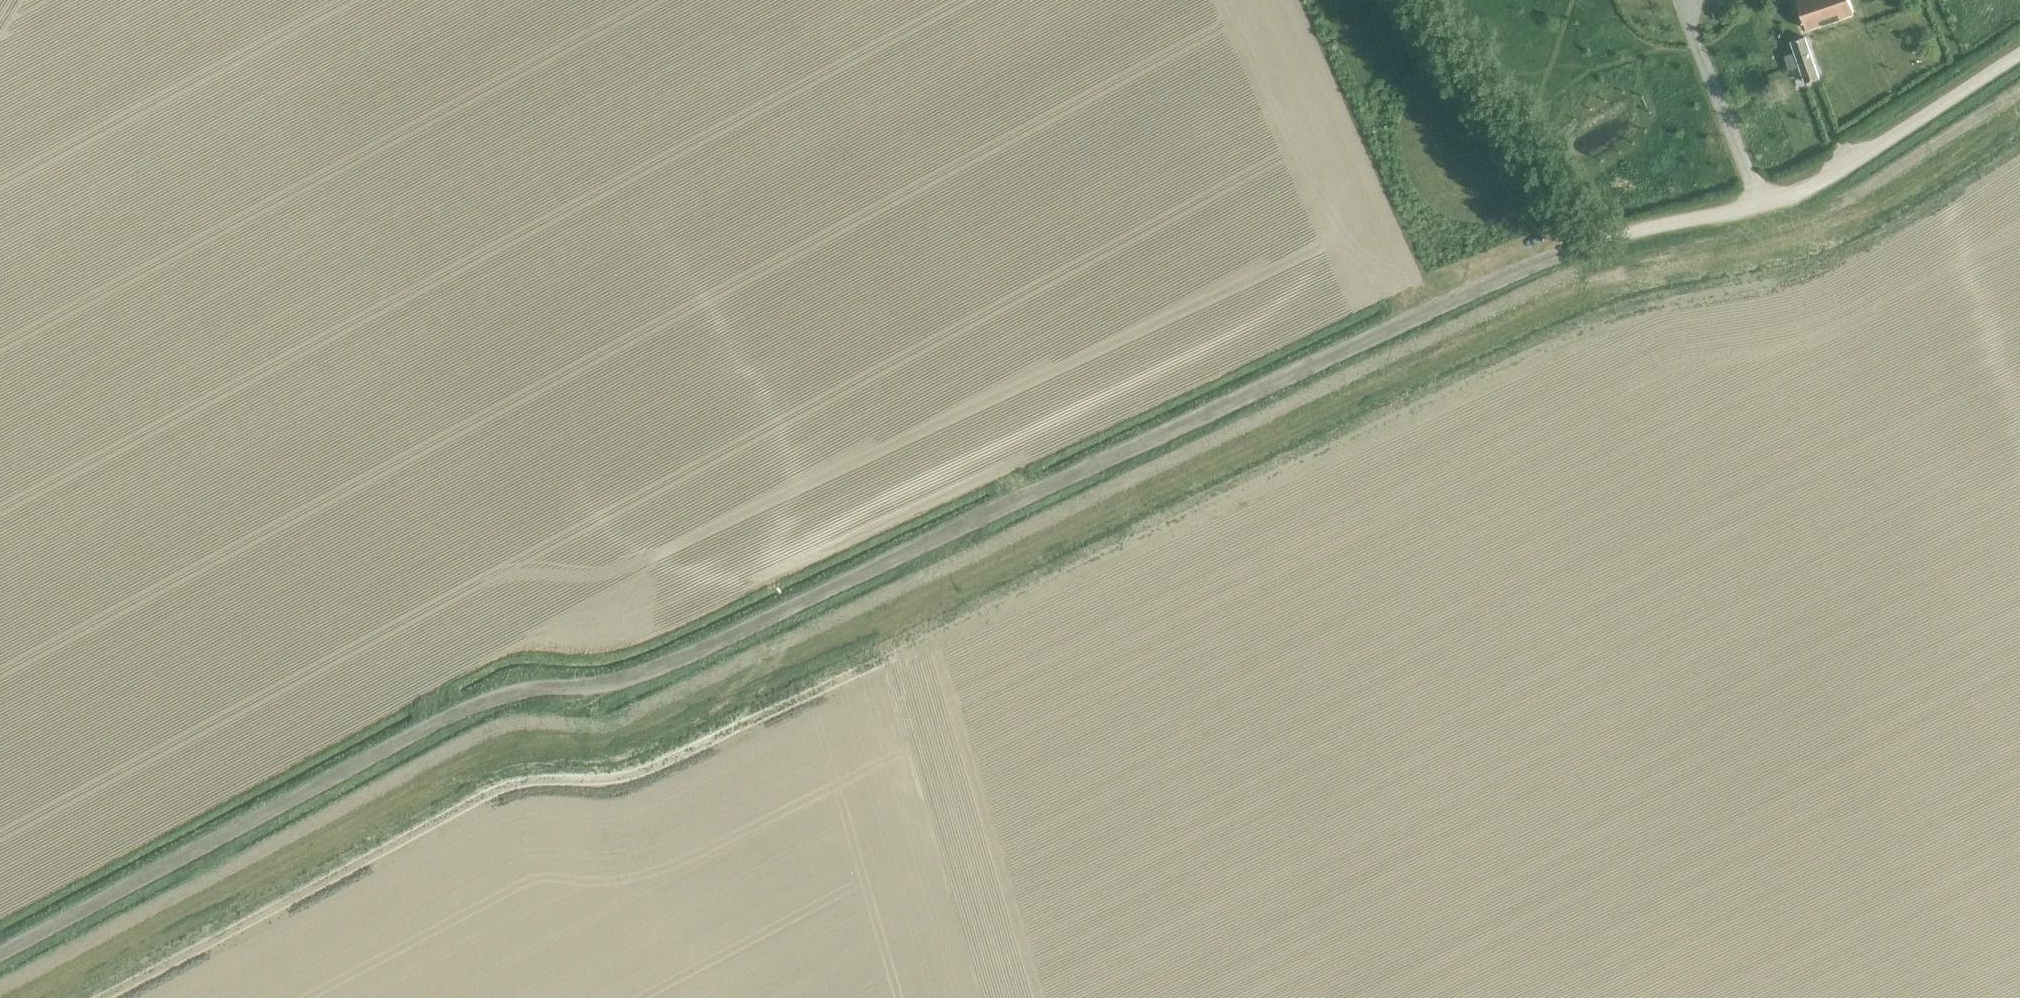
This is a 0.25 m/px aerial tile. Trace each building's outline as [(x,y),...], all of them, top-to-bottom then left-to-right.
[(1849,0),(1796,0),(1806,29),(1854,13),(1849,0)] [(1790,42),(1794,52),(1782,56),(1787,70),(1798,66),(1804,82),(1819,77),(1811,54),(1810,54),(1804,37),(1790,42)]
